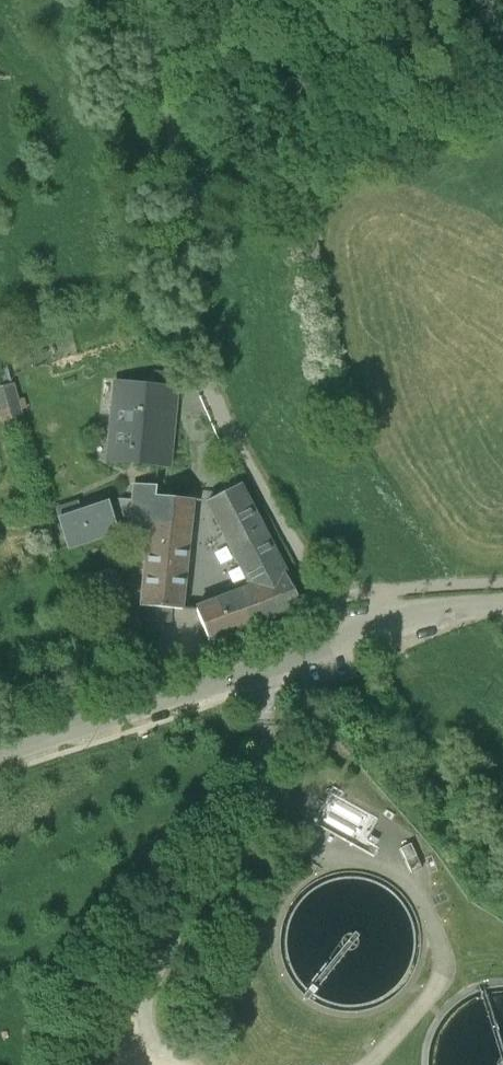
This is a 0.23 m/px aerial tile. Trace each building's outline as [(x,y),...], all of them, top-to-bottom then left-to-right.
[(0,384),(0,419),(24,416),(19,381),(0,384)] [(176,388),(115,381),(108,459),(168,465),(176,388)] [(74,463),(54,468),(57,480),(77,475),(74,463)] [(156,484),(135,483),(131,529),(149,529),(151,493),(155,493),(156,484)] [(302,604),(239,483),(212,497),(216,517),(252,585),(199,606),(198,609),(209,639),(211,639),(302,604)] [(155,493),(151,493),(149,529),(143,604),(145,604),(144,619),(171,621),(172,606),(183,607),(192,497),(155,493)] [(106,502),(61,518),(70,544),(115,529),(106,502)] [(370,812),(336,790),(320,815),(354,837),(370,812)]
